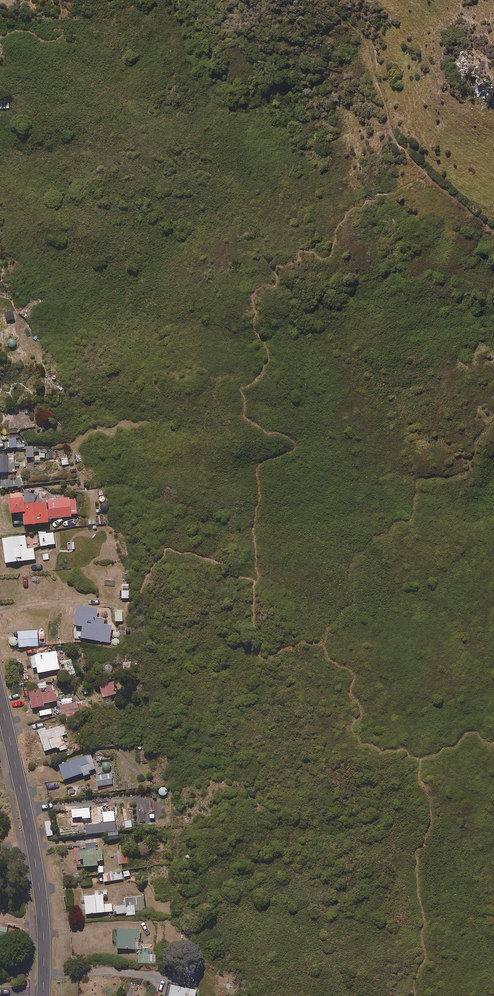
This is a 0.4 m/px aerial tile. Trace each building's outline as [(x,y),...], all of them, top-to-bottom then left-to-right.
[(0,100),(0,110),(8,109),(8,99),(0,100)] [(24,438),(9,439),(9,448),(24,448),(24,438)] [(38,445),(26,446),(27,458),(33,457),(33,452),(39,451),(38,445)] [(36,464),(42,463),(41,458),(45,458),(44,454),(35,454),(36,464)] [(15,473),(14,456),(0,457),(0,474),(15,473)] [(69,458),(60,460),(61,467),(70,465),(69,458)] [(20,477),(1,478),(2,488),(21,487),(20,477)] [(47,501),(46,487),(22,489),(23,492),(10,494),(11,502),(8,502),(9,516),(22,515),(23,527),(47,525),(47,520),(71,518),(71,515),(77,515),(75,498),(47,501)] [(54,532),(39,533),(40,546),(55,546),(54,532)] [(27,550),(25,536),(2,540),(5,564),(35,560),(33,549),(27,550)] [(98,610),(79,607),(76,626),(84,627),(82,639),(110,643),(112,626),(104,625),(105,620),(97,618),(98,610)] [(39,646),(38,631),(18,632),(19,648),(39,646)] [(59,663),(57,652),(32,657),(34,669),(38,668),(40,674),(55,672),(53,664),(59,663)] [(47,688),(46,682),(35,684),(37,691),(30,692),(33,709),(45,707),(45,704),(57,702),(54,687),(47,688)] [(117,695),(113,682),(101,686),(105,698),(117,695)] [(66,715),(67,721),(78,718),(76,712),(87,709),(85,701),(61,709),(63,716),(66,715)] [(60,752),(69,749),(65,737),(68,736),(65,725),(47,731),(46,727),(38,729),(45,753),(59,748),(60,752)] [(82,742),(73,745),(75,752),(84,748),(82,742)] [(94,770),(89,756),(60,766),(65,780),(94,770)] [(112,784),(110,773),(96,776),(98,787),(112,784)] [(167,787),(164,786),(163,786),(162,786),(161,786),(160,786),(160,787),(159,788),(158,789),(158,790),(158,791),(158,792),(158,793),(159,794),(159,795),(160,796),(161,796),(162,797),(163,797),(164,797),(165,797),(166,797),(166,796),(167,796),(168,795),(168,794),(169,793),(169,792),(169,791),(169,790),(169,789),(168,788),(167,787)] [(116,822),(101,824),(99,812),(106,811),(105,806),(73,810),(75,827),(87,826),(88,835),(117,831),(116,822)] [(133,828),(130,809),(123,810),(127,829),(133,828)] [(88,849),(81,850),(82,861),(85,860),(86,868),(99,866),(98,862),(104,861),(103,851),(97,852),(96,844),(87,845),(88,849)] [(131,870),(122,871),(123,878),(132,877),(131,870)] [(123,878),(122,871),(104,874),(105,882),(123,879),(123,878)] [(105,905),(104,895),(85,897),(87,915),(113,912),(112,904),(105,905)] [(144,897),(126,898),(126,905),(115,906),(116,916),(136,915),(135,910),(145,909),(144,897)] [(0,926),(0,936),(6,937),(8,927),(0,926)] [(141,931),(119,930),(118,949),(139,950),(140,940),(141,931)] [(151,949),(139,950),(140,964),(152,963),(151,949)] [(173,985),(171,995),(196,995),(197,990),(173,985)]
